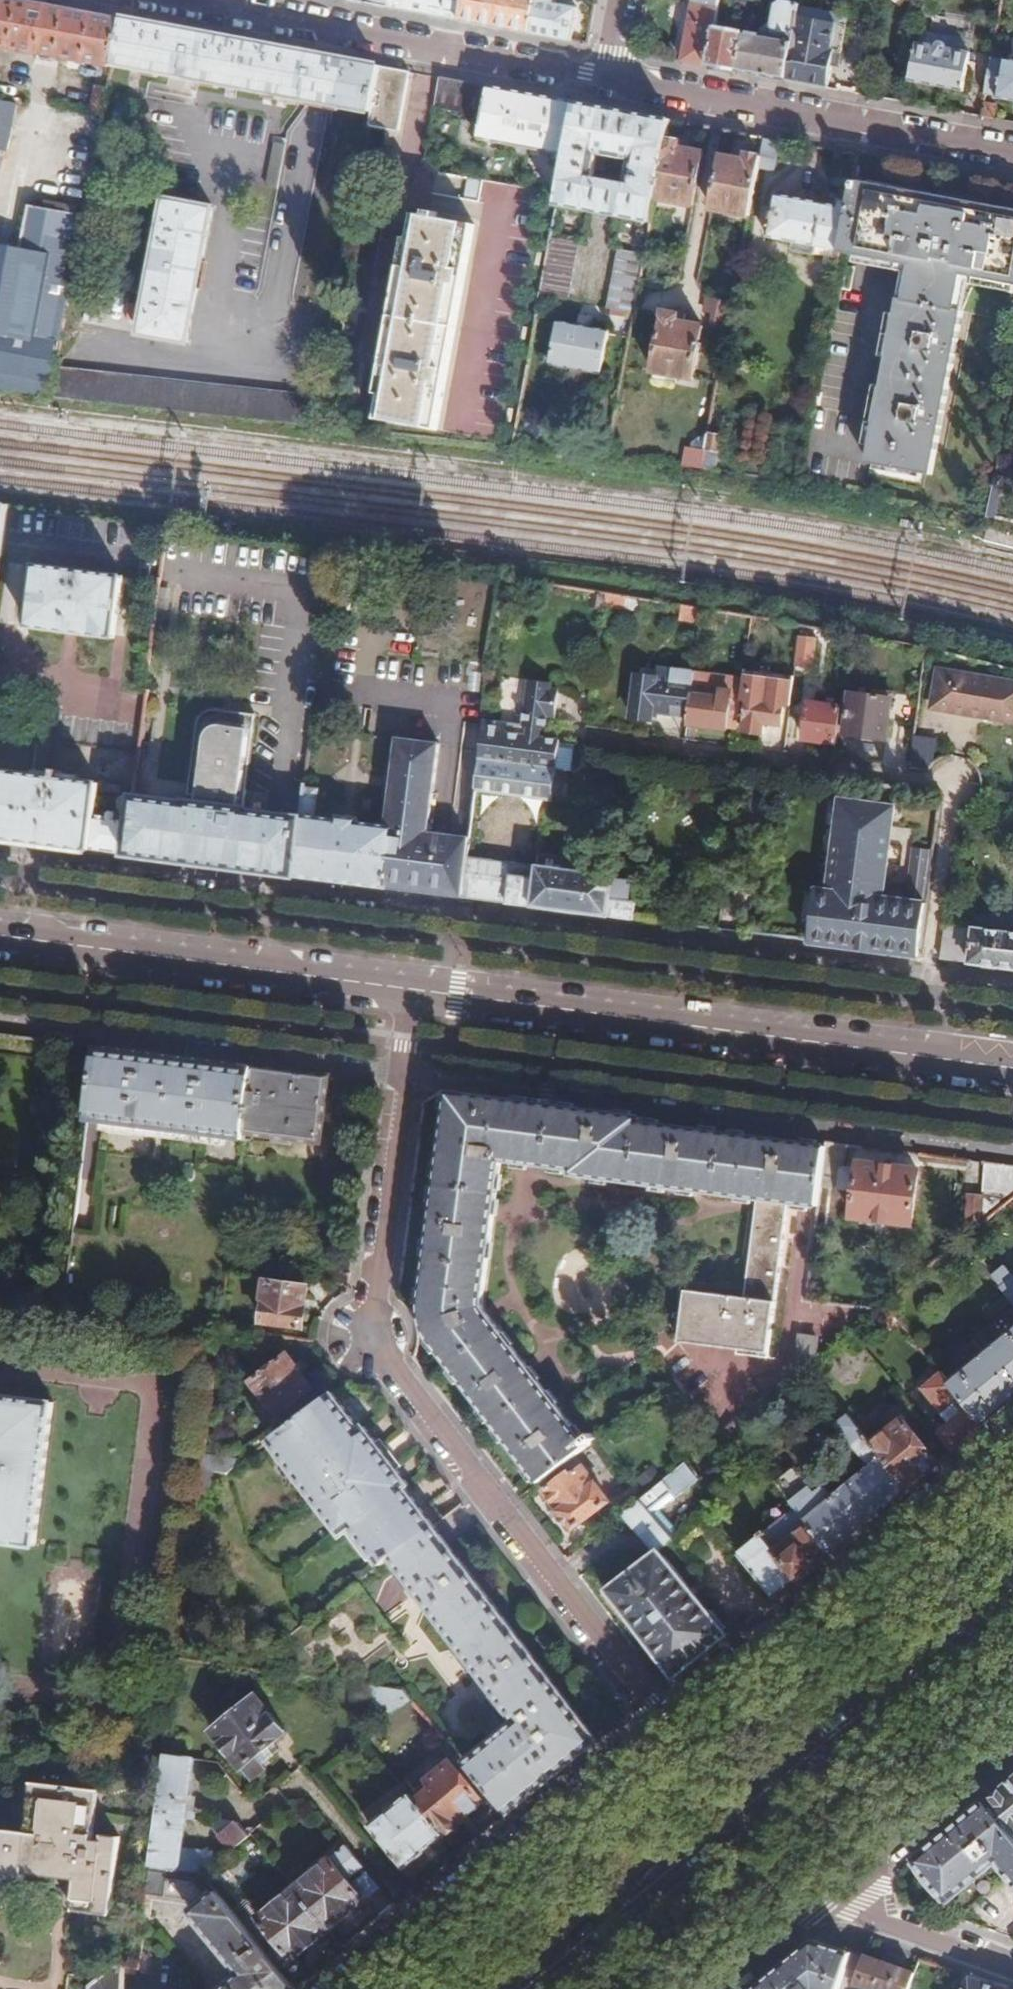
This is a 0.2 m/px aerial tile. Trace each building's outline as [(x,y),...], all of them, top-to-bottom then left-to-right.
[(28,0),(0,0),(0,47),(38,54),(47,4),(28,0)] [(392,7),(443,16),(446,0),(393,0),(392,7)] [(443,16),(462,19),(465,0),(446,0),(443,16)] [(462,19),(531,32),(537,0),(465,0),(462,19)] [(531,32),(571,39),(577,7),(555,3),(556,0),(537,0),(531,32)] [(709,64),(716,24),(720,3),(701,0),(694,0),(683,59),(709,64)] [(709,64),(785,78),(799,3),(799,2),(790,0),(780,0),(775,3),(770,34),(716,24),(709,64)] [(799,3),(785,78),(827,86),(831,64),(834,48),(842,50),(849,13),(799,3)] [(67,7),(47,4),(38,54),(58,58),(67,7)] [(123,17),(67,7),(58,58),(114,68),(115,64),(123,17)] [(936,11),(924,9),(918,40),(930,43),(936,11)] [(171,26),(123,17),(115,64),(305,98),(308,77),(316,78),(320,53),(171,26)] [(918,40),(911,79),(965,89),(973,51),(950,47),(949,41),(948,39),(945,38),(943,38),(940,39),(938,43),(938,44),(930,43),(918,40)] [(831,64),(839,65),(842,50),(834,48),(831,64)] [(333,56),(320,53),(316,78),(308,77),(305,98),(325,102),(333,56)] [(372,110),(381,64),(333,56),(325,102),(372,110)] [(994,57),(987,91),(999,93),(999,95),(1012,98),(1012,57),(1006,56),(1005,59),(994,57)] [(372,110),(370,124),(399,128),(410,70),(381,64),(372,110)] [(578,101),(441,75),(435,105),(464,110),(463,118),(484,121),(481,139),(568,153),(578,101)] [(94,116),(105,118),(110,88),(99,86),(94,116)] [(985,97),(981,113),(995,116),(999,99),(985,97)] [(11,151),(19,105),(0,101),(0,149),(11,151)] [(559,205),(653,222),(658,197),(670,138),(674,118),(578,101),(568,153),(561,193),(559,205)] [(781,138),(765,135),(762,155),(760,167),(776,170),(781,138)] [(682,139),(670,138),(658,197),(696,204),(706,150),(681,146),(682,139)] [(748,160),(724,155),(714,208),(750,215),(760,167),(762,155),(749,153),(748,160)] [(856,182),(843,251),(843,253),(905,265),(869,462),(934,474),(970,276),(1012,283),(1012,210),(856,182)] [(839,204),(778,192),(769,236),(796,241),(794,251),(814,255),(818,252),(819,247),(843,251),(853,198),(841,196),(839,204)] [(214,206),(167,197),(143,332),(191,341),(214,206)] [(61,337),(63,337),(86,214),(73,212),(73,206),(55,203),(55,209),(34,205),(26,248),(0,243),(0,326),(61,337)] [(428,215),(415,212),(378,417),(437,427),(476,223),(434,216),(435,210),(429,209),(428,215)] [(578,241),(553,237),(542,291),(568,295),(578,241)] [(608,306),(636,312),(641,282),(647,252),(620,247),(608,306)] [(713,327),(728,330),(734,300),(710,296),(707,308),(716,310),(713,327)] [(681,313),(666,310),(656,370),(695,377),(704,325),(680,321),(681,313)] [(609,328),(559,319),(549,372),(601,383),(609,328)] [(53,379),(61,337),(0,326),(0,369),(53,379)] [(57,365),(51,395),(93,400),(315,426),(320,395),(57,365)] [(709,432),(706,448),(702,469),(716,470),(721,435),(709,432)] [(688,445),(684,466),(702,469),(706,448),(688,445)] [(994,488),(988,517),(996,519),(1002,489),(994,488)] [(0,503),(0,560),(3,560),(9,504),(0,503)] [(126,576),(41,565),(33,625),(118,637),(126,576)] [(627,597),(605,593),(603,606),(626,609),(627,597)] [(702,624),(704,608),(683,605),(681,621),(702,624)] [(817,667),(822,635),(803,632),(798,664),(817,667)] [(691,694),(695,673),(661,668),(660,674),(659,679),(645,677),(638,676),(633,717),(652,720),(653,711),(688,715),(691,694)] [(943,672),(936,709),(1012,722),(1012,684),(943,672)] [(749,701),(745,733),(763,735),(764,725),(782,727),(785,706),(791,707),(794,683),(745,676),(742,700),(749,701)] [(511,731),(487,724),(482,761),(560,772),(563,744),(547,741),(548,731),(551,731),(553,714),(560,715),(562,693),(555,693),(556,684),(531,680),(527,727),(511,731)] [(688,715),(687,725),(738,732),(744,686),(734,685),(733,691),(721,689),(720,697),(691,694),(688,715)] [(853,697),(844,696),(842,709),(839,733),(849,734),(853,697)] [(876,700),(853,697),(849,734),(888,739),(893,699),(876,697),(876,700)] [(806,741),(838,745),(839,733),(842,709),(810,705),(806,741)] [(3,709),(0,732),(0,736),(141,755),(145,728),(3,709)] [(587,711),(576,709),(575,719),(586,720),(587,711)] [(203,797),(203,805),(248,811),(260,716),(222,711),(219,711),(214,712),(209,715),(204,720),(202,725),(193,796),(203,797)] [(917,737),(913,768),(933,770),(936,765),(939,740),(917,737)] [(304,819),(298,877),(448,896),(455,836),(433,834),(443,744),(399,740),(391,829),(363,826),(363,821),(342,819),(341,823),(321,820),(305,819),(304,819)] [(482,761),(479,792),(556,801),(560,772),(482,761)] [(26,843),(35,776),(35,773),(0,768),(0,839),(26,843)] [(48,778),(40,844),(93,851),(97,820),(100,797),(100,794),(121,796),(123,786),(64,777),(64,771),(55,769),(54,778),(48,778)] [(35,776),(26,843),(33,843),(40,844),(48,778),(35,776)] [(324,791),(309,790),(306,817),(305,819),(321,820),(324,791)] [(133,824),(129,856),(298,877),(304,819),(252,814),(252,811),(248,811),(203,805),(193,803),(193,806),(136,799),(133,824)] [(819,890),(813,942),(923,956),(930,904),(877,897),(878,892),(882,893),(883,882),(888,883),(893,845),(888,844),(890,827),(896,828),(899,808),(842,801),(831,886),(840,887),(840,893),(819,890)] [(93,851),(129,856),(133,824),(123,823),(123,818),(118,818),(119,815),(111,814),(110,822),(97,820),(93,851)] [(455,836),(448,896),(468,899),(472,858),(474,838),(455,836)] [(916,865),(934,868),(937,850),(918,848),(916,865)] [(543,868),(472,858),(468,899),(636,920),(638,903),(635,903),(641,867),(544,854),(543,868)] [(943,959),(1012,968),(1012,934),(948,925),(943,959)] [(106,1047),(99,1047),(90,1118),(99,1119),(106,1120),(114,1048),(106,1047)] [(248,1140),(257,1066),(236,1064),(202,1059),(114,1048),(106,1120),(248,1140)] [(299,1072),(257,1066),(248,1140),(276,1144),(276,1135),(322,1140),(330,1076),(299,1072)] [(438,1346),(543,1482),(578,1455),(589,1447),(483,1309),(501,1160),(574,1170),(574,1176),(758,1200),(746,1298),(687,1291),(682,1343),(739,1350),(738,1356),(771,1360),(789,1203),(797,1143),(640,1123),(642,1117),(619,1114),(553,1105),(549,1130),(506,1125),(508,1099),(450,1091),(423,1301),(423,1312),(426,1324),(428,1329),(434,1339),(438,1346)] [(553,1105),(508,1099),(506,1125),(549,1130),(553,1105)] [(848,1143),(829,1141),(828,1147),(822,1188),(856,1193),(853,1219),(911,1227),(918,1175),(860,1167),(859,1172),(845,1170),(848,1143)] [(822,1188),(828,1147),(797,1143),(789,1203),(820,1207),(822,1188)] [(984,1185),(1012,1186),(1012,1165),(985,1164),(984,1185)] [(980,1216),(981,1194),(968,1193),(967,1215),(980,1216)] [(1008,1266),(995,1277),(1012,1299),(1012,1272),(1008,1266)] [(310,1284),(267,1278),(264,1299),(267,1301),(264,1321),(304,1327),(310,1284)] [(952,1382),(987,1426),(1012,1404),(1012,1332),(952,1382)] [(816,1362),(817,1361),(819,1339),(801,1337),(798,1360),(816,1362)] [(253,1376),(289,1426),(322,1398),(290,1351),(253,1376)] [(959,1449),(987,1426),(952,1382),(939,1366),(931,1373),(937,1381),(926,1389),(955,1424),(945,1433),(959,1449)] [(385,1563),(394,1556),(435,1524),(406,1487),(411,1483),(364,1425),(361,1427),(332,1390),(322,1398),(289,1426),(273,1439),(348,1534),(357,1527),(385,1563)] [(36,1551),(55,1406),(0,1399),(0,1546),(36,1551)] [(800,1510),(832,1553),(872,1520),(912,1487),(878,1448),(853,1418),(841,1428),(873,1468),(826,1507),(794,1469),(778,1482),(800,1510)] [(878,1448),(912,1487),(942,1463),(909,1422),(878,1448)] [(247,1460),(208,1455),(206,1472),(216,1473),(229,1475),(247,1460)] [(578,1455),(543,1482),(579,1529),(615,1500),(578,1455)] [(653,1491),(672,1475),(664,1464),(644,1480),(653,1491)] [(665,1548),(688,1529),(657,1508),(674,1494),(670,1490),(688,1475),(682,1467),(672,1475),(653,1491),(624,1515),(658,1554),(665,1548)] [(216,1473),(206,1472),(203,1496),(216,1488),(216,1473)] [(778,1597),(832,1553),(800,1510),(799,1511),(745,1552),(778,1597)] [(495,1796),(511,1815),(556,1778),(601,1741),(435,1524),(394,1556),(520,1721),(469,1765),(495,1796)] [(612,1590),(679,1679),(703,1659),(733,1635),(665,1548),(658,1554),(612,1590)] [(358,1583),(294,1633),(301,1655),(293,1675),(375,1686),(374,1673),(406,1647),(358,1583)] [(380,1685),(378,1704),(408,1707),(410,1687),(380,1685)] [(260,1700),(217,1736),(256,1786),(270,1774),(261,1763),(292,1737),(260,1700)] [(167,1769),(169,1758),(170,1749),(134,1746),(131,1765),(167,1769)] [(469,1765),(459,1753),(427,1780),(433,1786),(415,1801),(445,1837),(448,1835),(452,1838),(462,1829),(459,1826),(495,1796),(469,1765)] [(167,1769),(153,1869),(179,1871),(182,1850),(194,1761),(169,1758),(167,1769)] [(433,1786),(427,1780),(410,1794),(415,1801),(433,1786)] [(987,1802),(998,1815),(1012,1831),(1012,1780),(987,1802)] [(37,1782),(31,1831),(6,1829),(4,1851),(0,1850),(0,1912),(6,1912),(9,1883),(4,1882),(5,1877),(27,1879),(27,1871),(80,1877),(77,1907),(111,1911),(120,1836),(96,1833),(101,1789),(37,1782)] [(406,1869),(445,1837),(415,1801),(410,1794),(370,1826),(406,1869)] [(998,1815),(987,1802),(963,1821),(971,1830),(983,1820),(987,1825),(998,1815)] [(1012,1880),(1012,1831),(998,1815),(987,1825),(983,1820),(971,1830),(963,1821),(916,1860),(918,1863),(917,1865),(946,1902),(948,1901),(951,1903),(998,1864),(1012,1880)] [(232,1850),(249,1837),(236,1821),(219,1834),(232,1850)] [(346,1848),(331,1861),(348,1882),(364,1869),(346,1848)] [(179,1871),(203,1873),(225,1856),(182,1850),(179,1871)] [(331,1861),(296,1889),(331,1931),(381,1890),(364,1869),(348,1882),(331,1861)] [(226,1988),(297,1988),(266,1951),(203,1873),(179,1871),(153,1869),(149,1897),(186,1900),(194,1909),(189,1913),(242,1976),(226,1988)] [(296,1889),(260,1918),(282,1945),(279,1948),(275,1943),(266,1951),(297,1988),(300,1988),(313,1979),(296,1960),(331,1931),(296,1889)] [(848,1953),(811,1942),(769,1977),(754,1988),(837,1988),(848,1953)] [(915,1974),(865,1957),(855,1988),(859,1988),(909,1988),(915,1974)] [(125,1970),(117,1969),(107,1978),(97,1988),(124,1988),(125,1970)] [(107,1978),(72,1975),(71,1988),(97,1988),(107,1978)] [(969,1979),(963,1988),(1006,1988),(1007,1988),(971,1977),(969,1979)]
